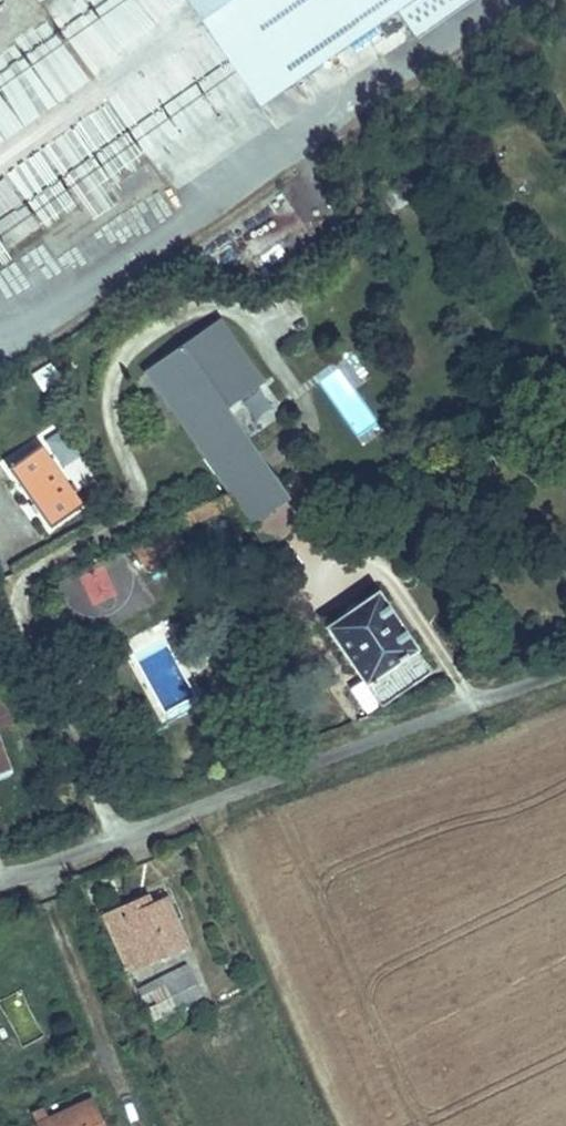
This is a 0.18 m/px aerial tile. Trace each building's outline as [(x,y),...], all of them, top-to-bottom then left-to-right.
[(240,0),(183,0),(253,102),(292,73),(240,0)] [(292,73),(341,39),(392,3),(411,30),(454,0),(240,0),(292,73)] [(0,269),(0,309),(1,310),(38,294),(22,259),(0,269)] [(217,479),(231,499),(261,539),(320,499),(336,520),(355,507),(313,448),(295,461),(237,377),(271,354),(232,296),(132,363),(217,479)] [(336,367),(316,383),(359,438),(379,422),(336,367)] [(41,459),(14,479),(55,533),(81,513),(41,459)] [(320,499),(261,539),(277,558),(336,520),(320,499)] [(108,574),(53,576),(54,619),(110,617),(108,574)] [(377,597),(326,633),(365,686),(357,693),(367,705),(375,699),(382,705),(431,671),(377,597)] [(153,717),(191,698),(154,626),(116,645),(153,717)] [(145,906),(112,919),(122,944),(142,936),(156,970),(195,954),(176,908),(150,918),(145,906)] [(189,982),(147,999),(157,1025),(199,1007),(189,982)] [(90,1105),(45,1125),(99,1125),(90,1105)]
